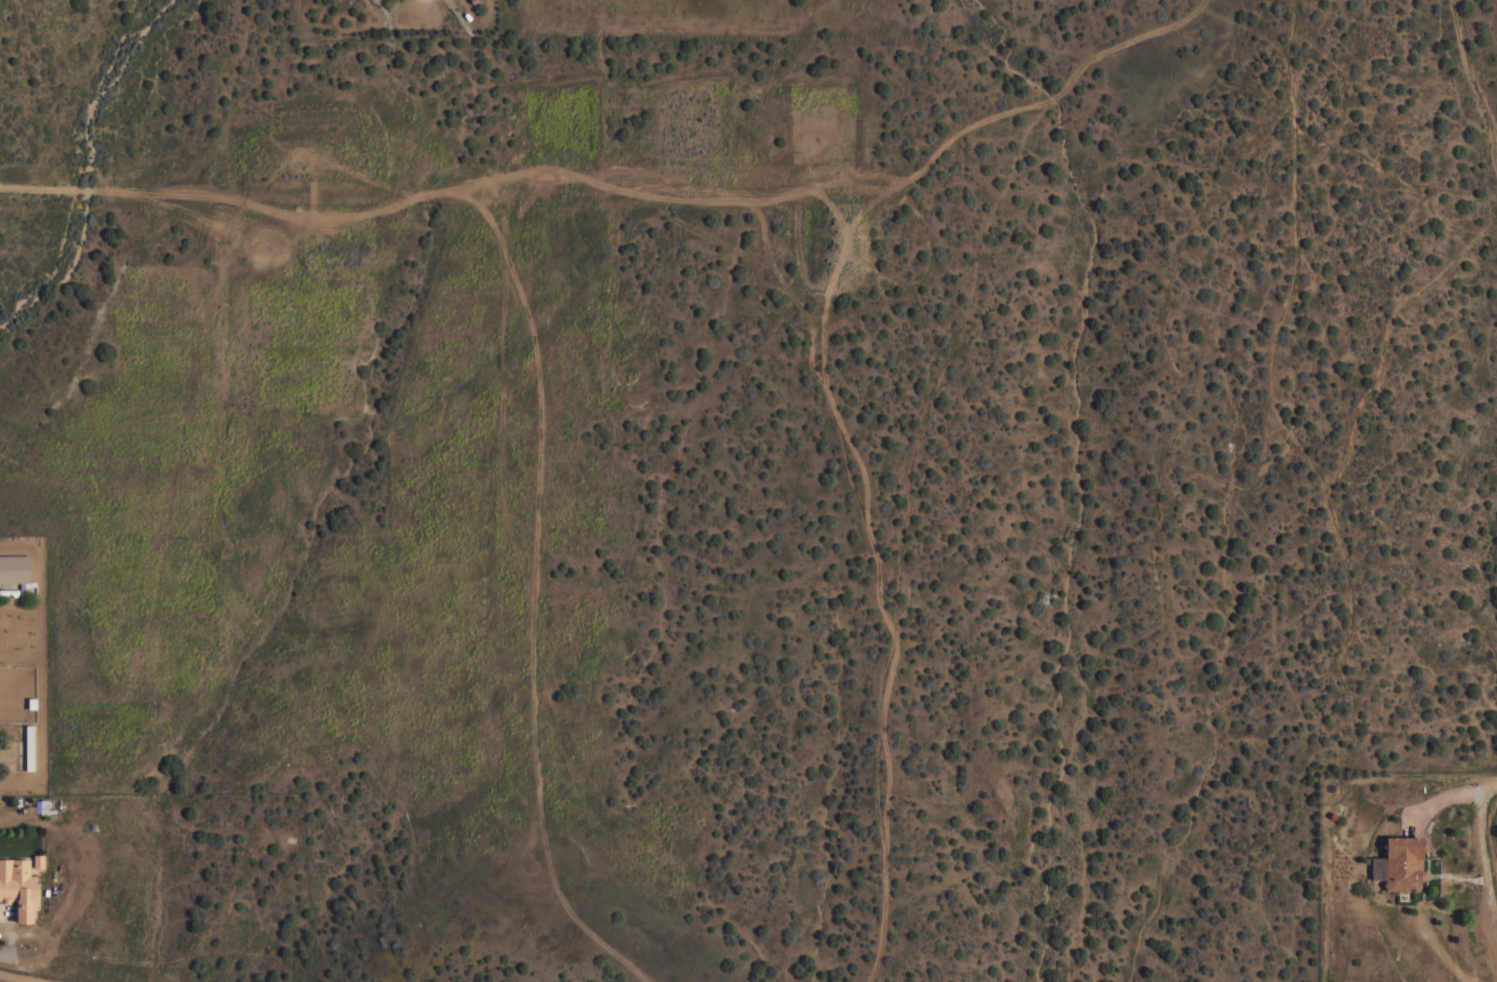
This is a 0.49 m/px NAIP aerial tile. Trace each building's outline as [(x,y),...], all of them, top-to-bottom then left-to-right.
[(20,582),(0,582),(0,555),(29,555),(30,581),(35,581),(35,586),(25,586),(25,596),(20,596),(20,582)] [(34,770),(26,770),(26,725),(34,725),(34,770)] [(4,760),(0,760),(0,747),(4,747),(13,746),(13,761),(4,761),(4,760)] [(1422,837),(1422,839),(1423,839),(1423,843),(1425,843),(1425,847),(1423,847),(1423,852),(1421,852),(1421,870),(1424,872),(1425,875),(1423,880),(1420,881),(1419,881),(1419,882),(1420,883),(1420,887),(1418,889),(1418,891),(1407,890),(1406,892),(1401,892),(1401,891),(1385,891),(1385,886),(1383,886),(1383,882),(1385,882),(1385,847),(1382,847),(1382,843),(1386,843),(1386,837),(1422,837)] [(3,901),(0,901),(0,859),(30,859),(30,876),(37,876),(37,901),(33,901),(33,923),(31,923),(31,924),(19,924),(19,923),(17,923),(17,901),(10,901),(10,904),(3,904),(3,901)]
